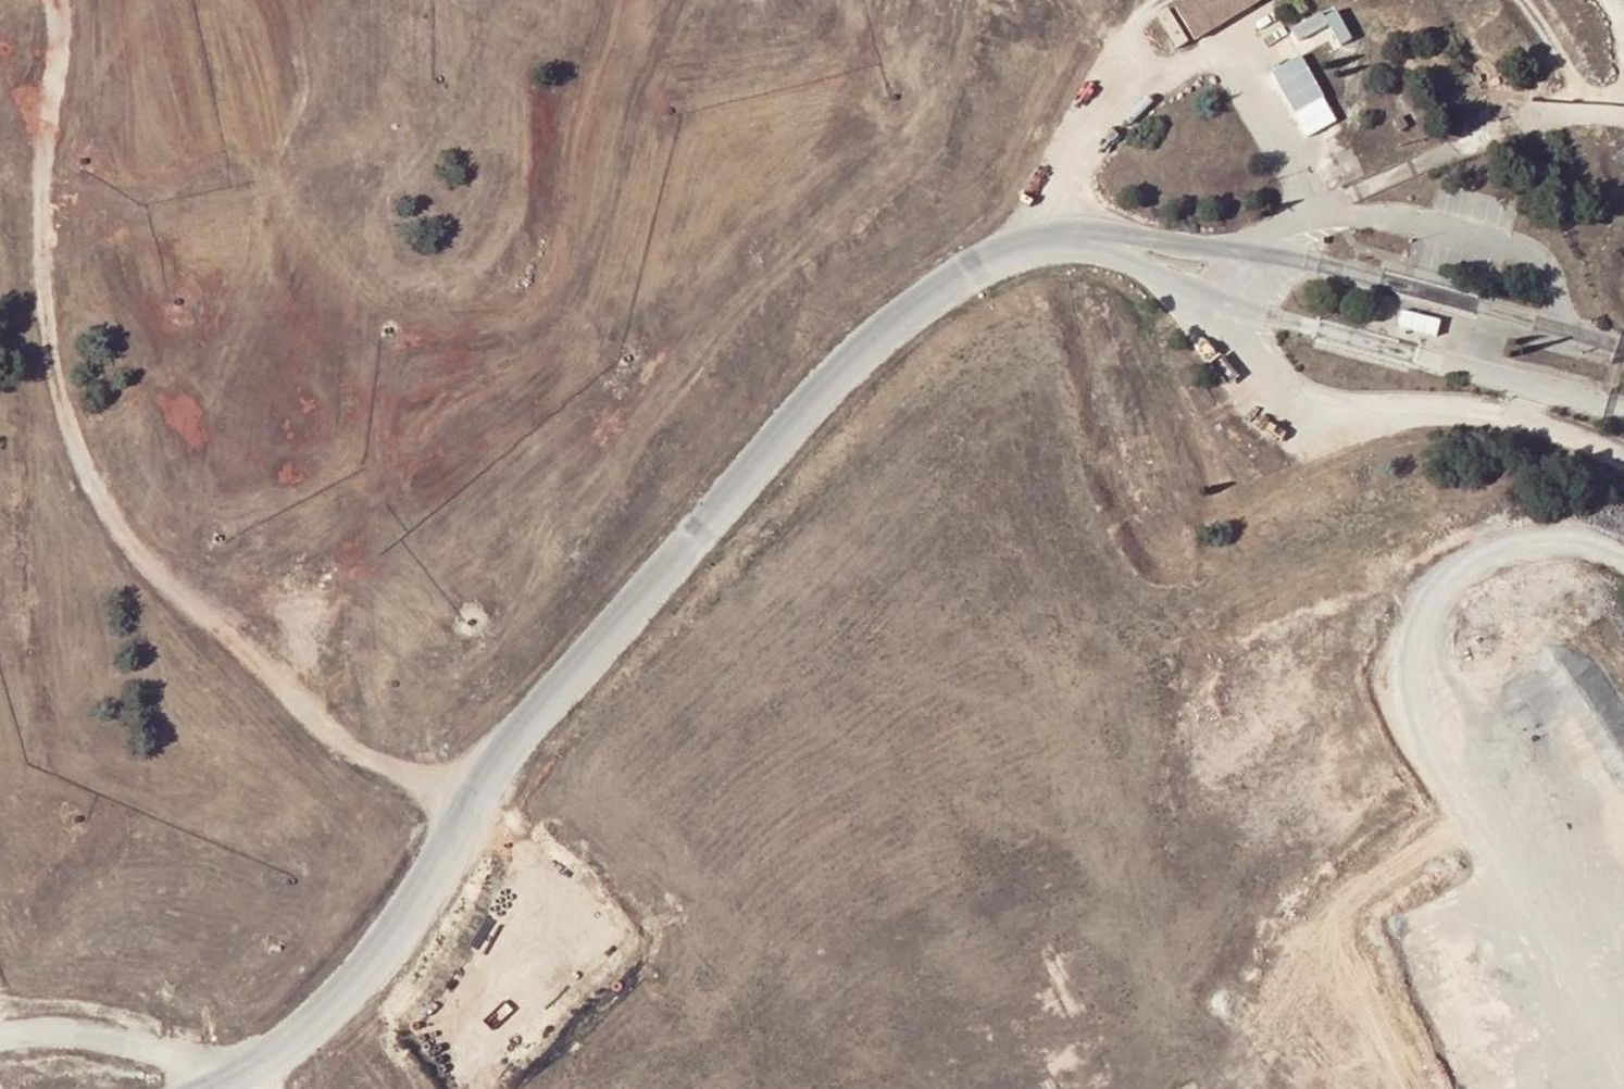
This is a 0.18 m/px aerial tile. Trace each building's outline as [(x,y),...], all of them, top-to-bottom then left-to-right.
[(1181,9),(1201,41),(1270,0),(1196,0),(1181,9)] [(1177,3),(1161,12),(1182,47),(1197,37),(1177,3)] [(1306,57),(1277,73),(1324,157),(1353,140),(1306,57)] [(1414,128),(1407,117),(1399,123),(1406,133),(1414,128)] [(1448,322),(1410,311),(1405,330),(1444,340),(1448,322)]
